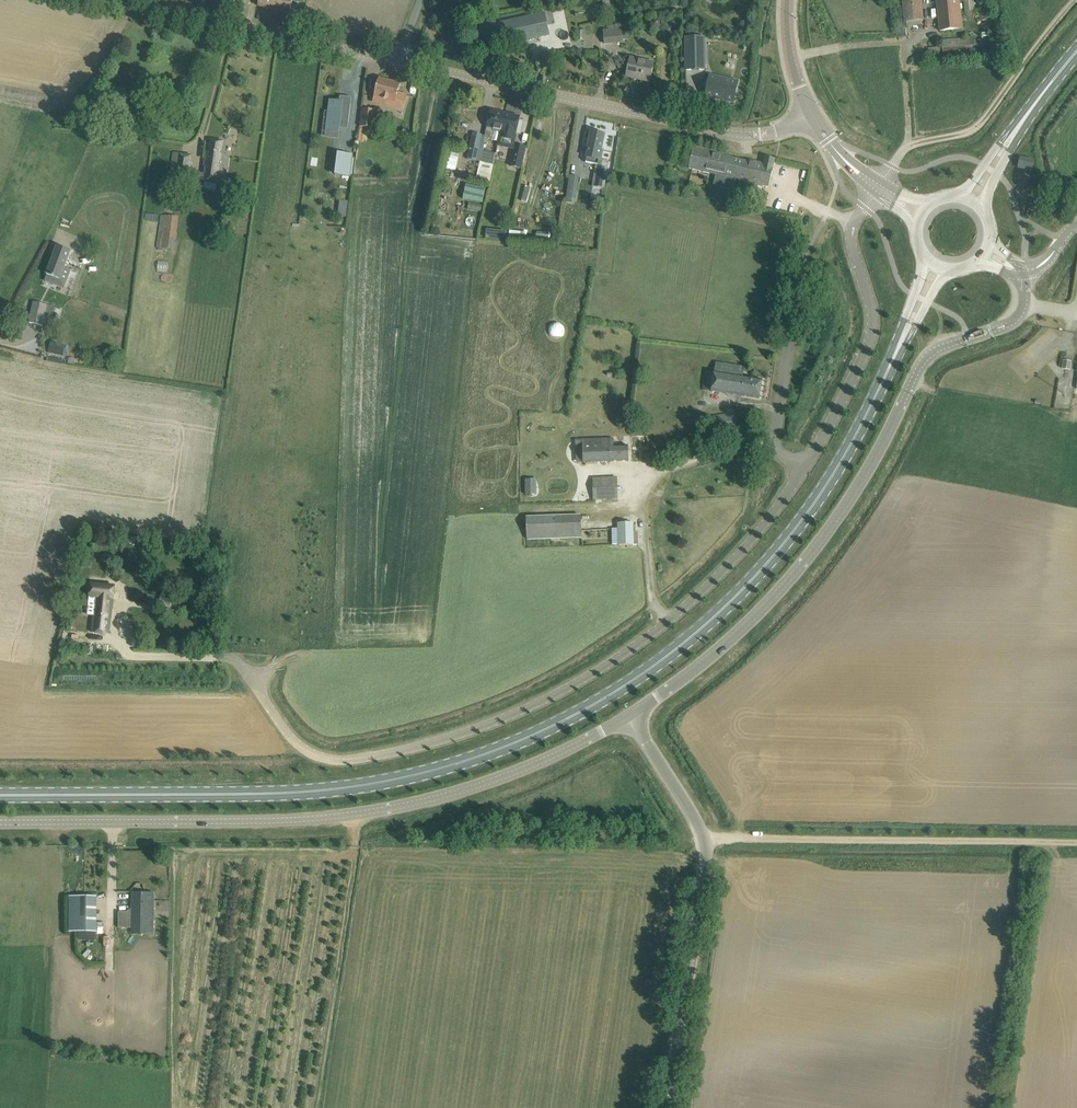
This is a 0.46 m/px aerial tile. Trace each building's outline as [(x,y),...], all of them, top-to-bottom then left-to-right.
[(293,0),(259,0),(258,6),(290,13),(293,0)] [(905,22),(923,20),(921,0),(902,0),(905,22)] [(940,31),(962,29),(959,1),(971,0),(936,0),(940,31)] [(992,5),(980,6),(982,19),(994,18),(992,5)] [(549,35),(544,13),(543,8),(530,11),(532,16),(480,28),(485,49),(549,35)] [(622,41),(629,40),(628,30),(622,31),(621,28),(602,30),(604,44),(622,42),(622,41)] [(696,37),(686,37),(686,71),(705,70),(704,38),(704,37),(696,37)] [(941,62),(941,61),(940,47),(930,48),(931,62),(941,62)] [(650,82),(652,71),(654,63),(630,58),(626,77),(650,82)] [(711,74),(707,93),(735,99),(739,79),(711,74)] [(375,97),(374,100),(374,101),(375,102),(376,103),(387,106),(389,100),(395,102),(397,93),(400,83),(380,78),(377,89),(375,97)] [(353,94),(341,93),(340,98),(330,96),(326,128),(340,130),(341,126),(348,126),(353,94)] [(374,128),(377,110),(362,109),(360,126),(374,128)] [(498,146),(505,113),(491,110),(485,136),(473,133),(470,148),(468,160),(479,162),(476,180),(490,183),(496,153),(483,150),(486,138),(492,139),(494,131),(500,132),(497,146),(498,146)] [(521,117),(505,113),(498,146),(511,149),(513,141),(515,141),(517,134),(521,135),(524,121),(520,120),(521,117)] [(590,147),(587,162),(597,164),(593,187),(604,189),(609,161),(600,159),(605,134),(591,131),(588,147),(590,147)] [(200,172),(199,180),(205,181),(203,190),(216,192),(218,183),(225,184),(230,154),(225,154),(227,142),(208,139),(204,166),(206,166),(205,173),(200,172)] [(522,168),(526,147),(516,145),(511,166),(522,168)] [(725,154),(694,147),(689,169),(716,175),(713,186),(733,190),(735,180),(740,181),(738,188),(751,191),(753,184),(769,187),(775,159),(766,157),(764,165),(725,156),(725,154)] [(354,151),(338,149),(335,171),(351,173),(354,151)] [(193,154),(173,151),(167,199),(176,201),(179,183),(189,184),(193,154)] [(457,170),(459,152),(448,151),(446,169),(457,170)] [(1020,157),(1018,168),(1032,171),(1034,160),(1020,157)] [(566,202),(575,202),(576,175),(566,175),(566,202)] [(526,186),(522,201),(527,202),(531,188),(526,186)] [(461,197),(481,202),(483,191),(463,187),(461,197)] [(175,251),(179,217),(164,215),(160,249),(175,251)] [(501,240),(502,230),(484,228),(483,238),(501,240)] [(67,260),(54,255),(47,274),(48,274),(46,279),(64,286),(71,269),(65,267),(67,260)] [(34,302),(30,323),(43,326),(47,304),(34,302)] [(1072,362),(1064,361),(1062,369),(1071,370),(1072,362)] [(744,367),(716,362),(711,391),(759,399),(762,379),(743,376),(744,367)] [(709,427),(723,426),(722,415),(708,417),(709,427)] [(629,461),(628,444),(614,444),(614,436),(613,436),(613,438),(583,439),(576,439),(577,463),(629,461)] [(600,499),(602,499),(613,499),(612,477),(600,478),(600,499)] [(527,539),(571,538),(582,537),(581,515),(526,517),(527,539)] [(632,522),(619,523),(619,527),(612,528),(612,543),(619,543),(619,545),(633,545),(632,522)] [(115,586),(91,584),(90,596),(96,597),(92,632),(110,634),(115,586)] [(171,597),(161,596),(160,607),(169,608),(171,597)] [(133,893),(133,933),(154,933),(155,893),(133,893)] [(96,922),(96,907),(96,896),(70,896),(70,931),(96,931),(96,927),(106,927),(105,922),(96,922)]
